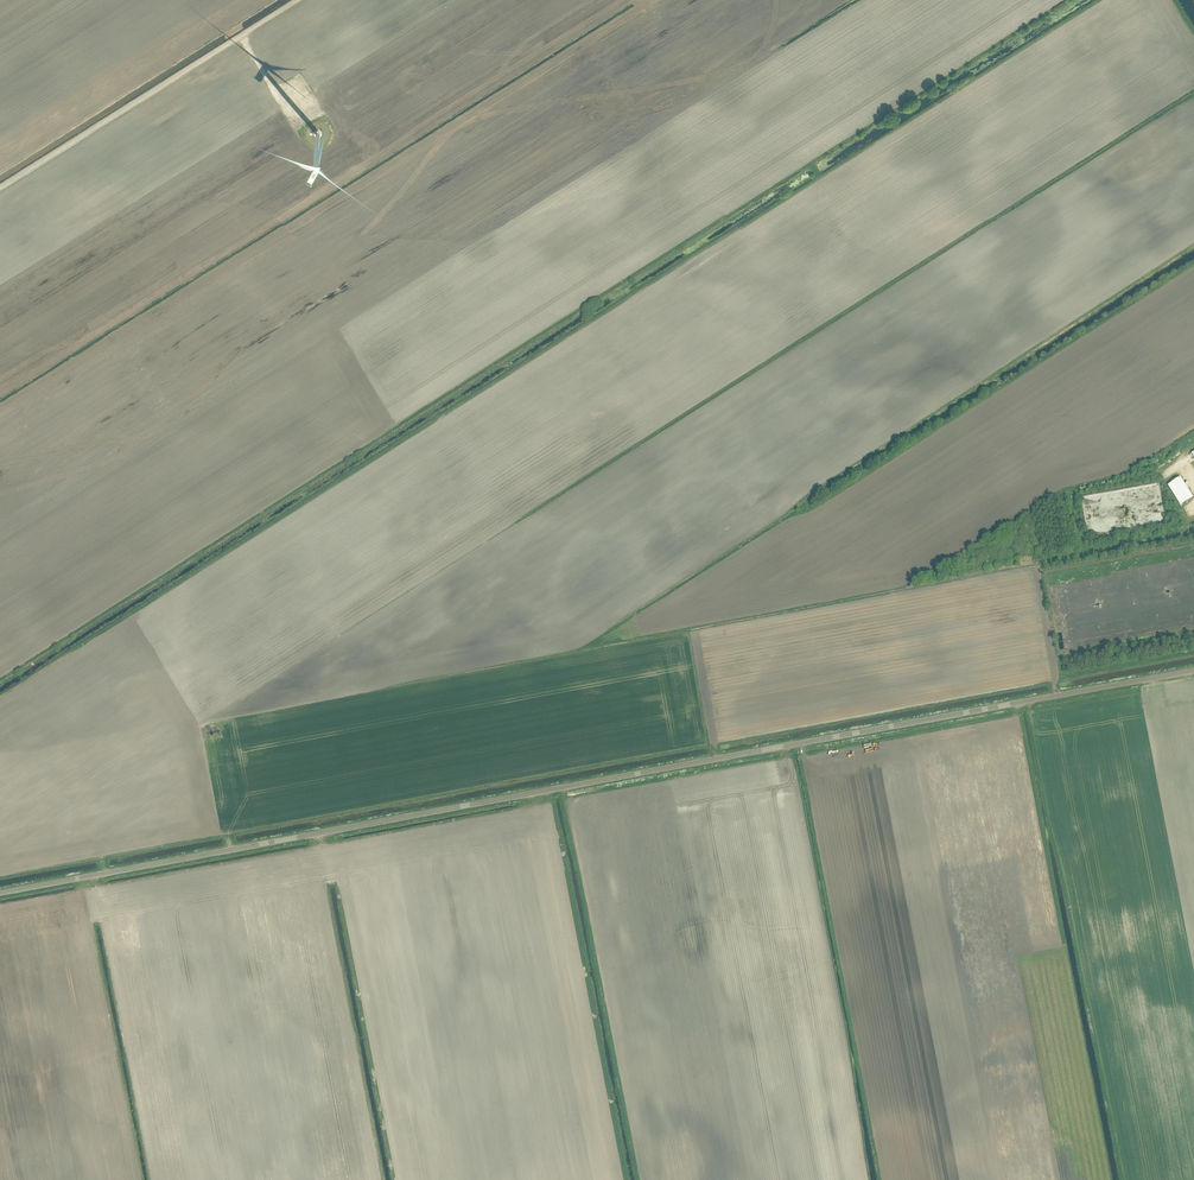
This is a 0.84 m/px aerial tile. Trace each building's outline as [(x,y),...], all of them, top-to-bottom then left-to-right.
[(1181,478),(1168,486),(1180,505),(1193,497),(1181,478)]
